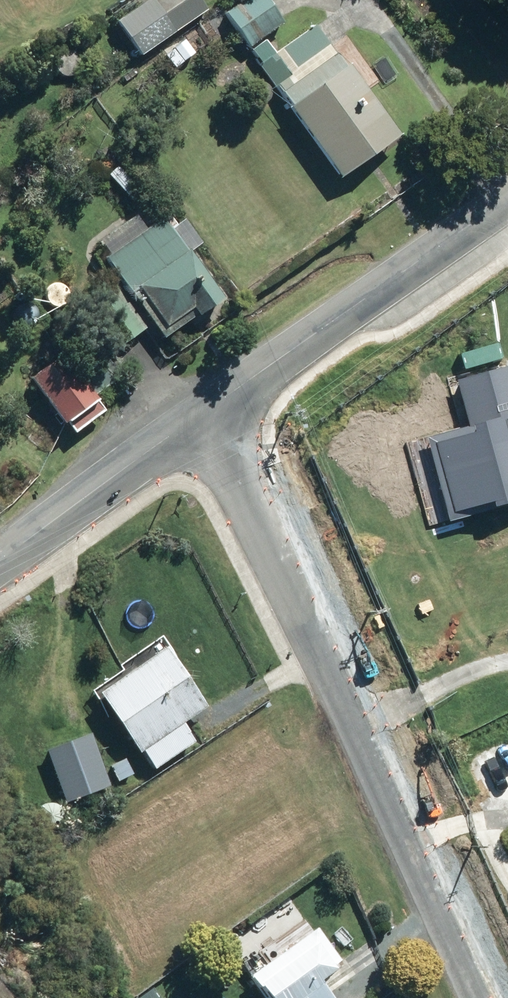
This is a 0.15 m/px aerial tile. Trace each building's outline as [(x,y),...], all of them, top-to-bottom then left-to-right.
[(262,41),(281,29),(261,0),(247,0),(221,18),(245,53),(262,41)] [(148,3),(114,27),(138,61),(173,37),(148,3)] [(264,43),(250,53),(260,67),(256,69),(336,185),(397,143),(347,71),(344,73),(334,59),(330,61),(309,31),(273,56),(264,43)] [(179,40),(163,51),(164,52),(159,55),(170,72),(191,58),(179,40)] [(115,170),(105,179),(131,205),(141,196),(115,170)] [(184,223),(176,228),(167,216),(104,262),(105,263),(129,298),(134,294),(162,334),(189,315),(193,321),(195,324),(221,306),(187,259),(202,248),(184,223)] [(78,380),(62,359),(29,383),(64,431),(97,406),(96,405),(78,380)] [(139,755),(152,774),(200,742),(187,723),(204,712),(163,652),(94,698),(135,758),(139,755)] [(88,737),(43,753),(63,806),(108,790),(88,737)] [(495,777),(483,754),(459,767),(470,789),(495,777)] [(313,934),(247,982),(258,997),(320,997),(315,991),(331,979),(329,977),(338,970),(314,936),(313,934)]
